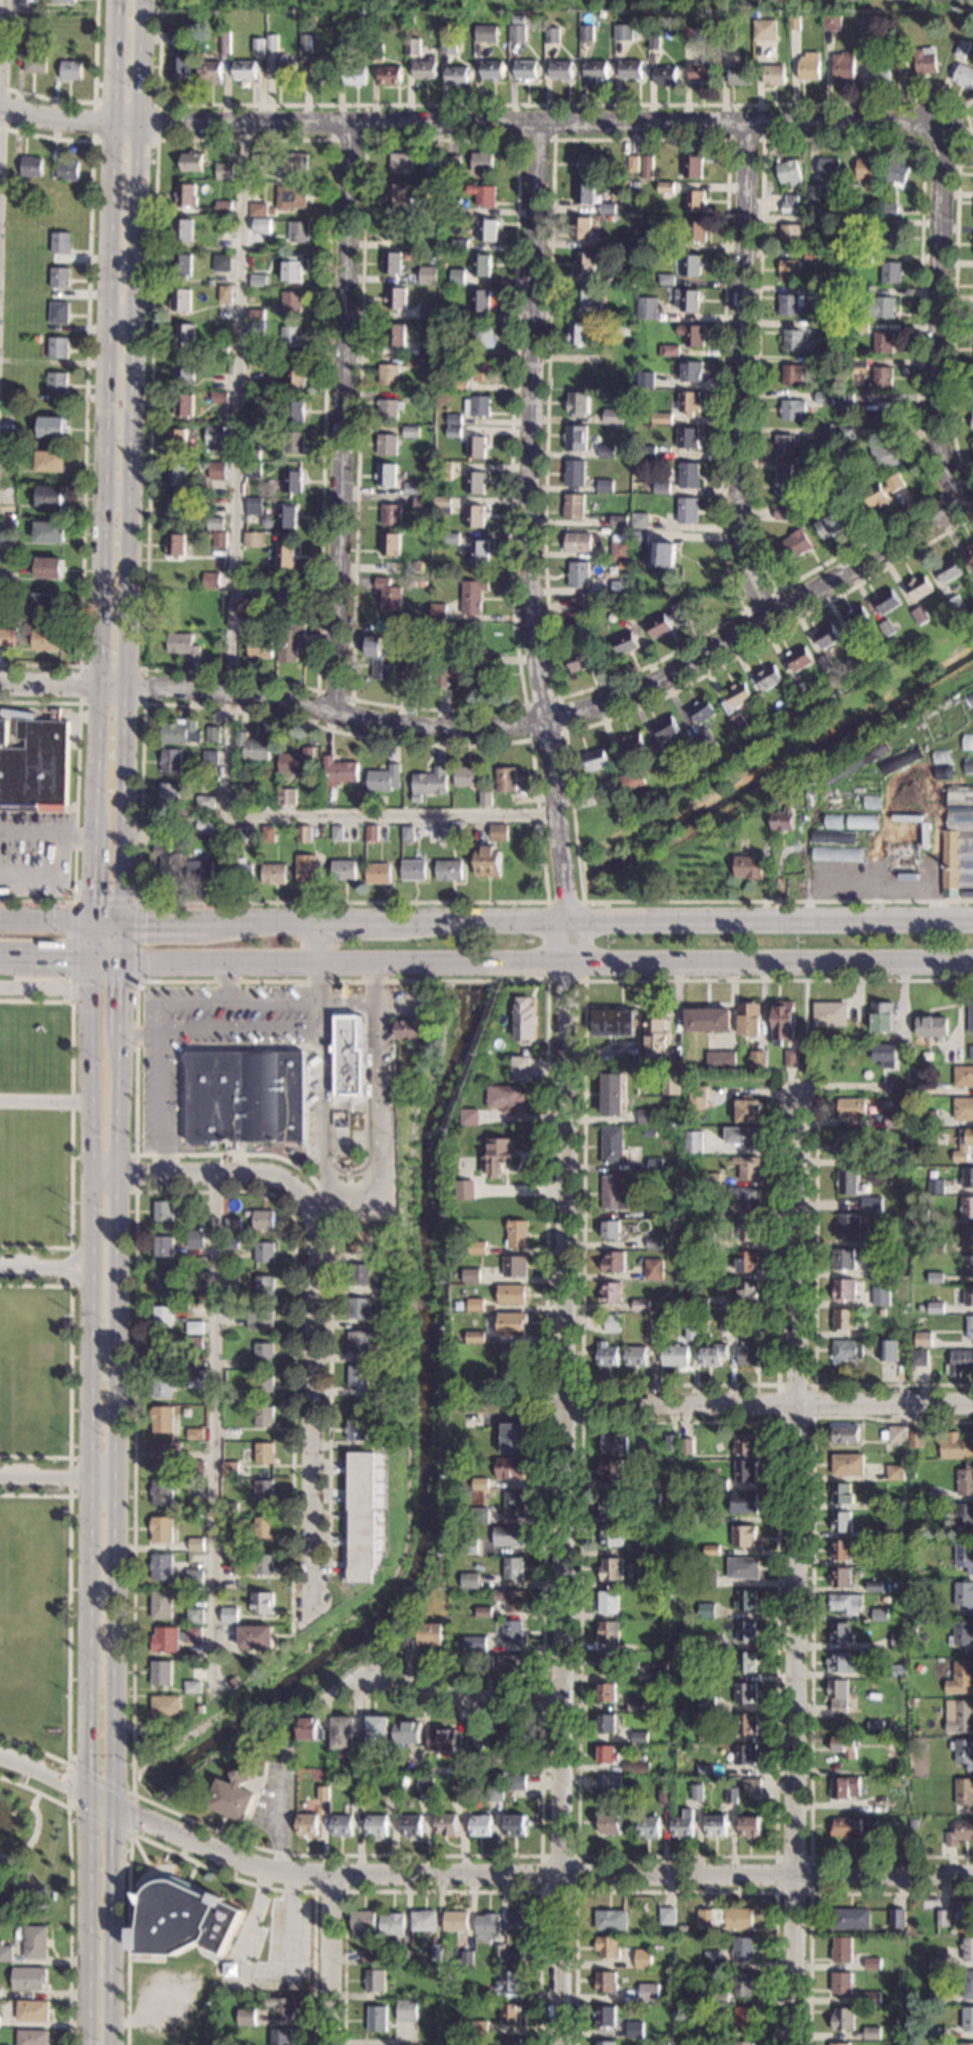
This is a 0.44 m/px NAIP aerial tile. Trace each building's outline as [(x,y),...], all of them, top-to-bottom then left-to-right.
[(840,29),(824,29),(824,13),(840,13),(840,29)] [(870,29),(859,29),(859,13),(870,13),(870,29)] [(799,30),(790,30),(789,14),(799,14),(799,30)] [(525,15),(513,15),(513,24),(525,24),(525,15)] [(776,40),(754,40),(754,20),(776,20),(776,40)] [(632,40),(614,40),(614,24),(632,24),(632,40)] [(497,41),(475,41),(475,25),(496,25),(497,41)] [(525,42),(510,42),(510,25),(525,25),(525,42)] [(593,41),(580,41),(580,25),(593,25),(593,41)] [(559,43),(545,43),(545,27),(559,27),(559,43)] [(704,42),(684,42),(684,27),(704,27),(704,42)] [(659,50),(648,50),(648,34),(651,34),(651,29),(659,29),(659,50)] [(229,55),(220,55),(220,32),(229,32),(229,55)] [(736,46),(720,46),(720,32),(736,32),(736,46)] [(276,51),(267,51),(267,34),(276,34),(276,51)] [(351,45),(356,45),(356,51),(336,51),(336,34),(351,34),(351,45)] [(310,50),(300,50),(300,35),(310,35),(310,50)] [(455,54),(440,54),(440,38),(455,38),(455,54)] [(263,55),(252,55),(252,39),(263,39),(263,55)] [(420,55),(405,55),(405,39),(419,39),(420,55)] [(970,44),(964,58),(955,54),(961,40),(970,44)] [(382,60),(370,60),(370,45),(382,45),(382,60)] [(934,53),(935,53),(937,72),(917,74),(916,57),(914,57),(913,51),(923,50),(922,48),(933,47),(934,53)] [(853,79),(847,79),(847,80),(841,80),(841,79),(834,79),(834,60),(832,60),(832,54),(842,54),(842,51),(853,51),(853,79)] [(818,80),(798,80),(798,60),(801,60),(801,57),(805,57),(805,52),(818,52),(818,80)] [(285,61),(295,61),(295,80),(281,80),(281,82),(274,82),(274,60),(278,60),(278,54),(285,54),(285,61)] [(45,73),(24,72),(24,55),(45,55),(45,73)] [(320,60),(329,60),(329,80),(310,80),(310,61),(315,61),(315,56),(320,56),(320,60)] [(188,79),(171,79),(171,57),(188,57),(188,79)] [(880,65),(889,65),(890,84),(868,84),(868,57),(880,57),(880,65)] [(433,61),(435,61),(435,79),(414,79),(414,61),(429,61),(429,59),(433,59),(433,61)] [(81,80),(61,80),(61,60),(81,60),(81,80)] [(642,65),(645,65),(645,71),(642,71),(642,78),(620,78),(620,62),(620,60),(642,60),(642,65)] [(905,76),(896,76),(896,60),(905,60),(905,76)] [(221,84),(212,84),(212,79),(198,79),(198,61),(221,61),(221,84)] [(255,79),(233,79),(233,61),(255,61),(255,79)] [(503,78),(496,78),(496,82),(491,82),(491,78),(481,78),(481,61),(503,61),(503,78)] [(537,65),(540,65),(540,70),(537,70),(537,79),(516,79),(515,61),(537,61),(537,65)] [(572,79),(570,79),(570,82),(560,82),(560,78),(551,78),(551,62),(551,61),(572,61),(572,79)] [(607,64),(610,64),(610,71),(607,71),(607,79),(585,79),(585,61),(607,61),(607,64)] [(712,81),(690,81),(690,63),(712,63),(712,81)] [(960,63),(972,68),(972,84),(971,89),(952,81),(960,63)] [(676,84),(670,84),(670,87),(662,87),(662,84),(655,84),(655,65),(676,65),(676,84)] [(749,85),(729,85),(729,65),(749,65),(749,85)] [(784,85),(764,85),(764,65),(784,65),(784,85)] [(467,85),(460,85),(460,88),(455,88),(455,84),(452,84),(452,86),(446,86),(446,66),(467,66),(467,85)] [(365,84),(344,84),(344,67),(365,67),(365,84)] [(400,84),(379,84),(379,67),(400,67),(400,84)] [(196,154),(202,154),(202,162),(206,162),(206,168),(203,167),(203,172),(182,172),(182,153),(190,154),(190,150),(196,150),(196,154)] [(484,153),(492,153),(492,172),(472,172),(472,153),(480,153),(480,151),(484,151),(484,153)] [(307,173),(259,172),(259,166),(252,165),(252,155),(260,155),(260,154),(273,154),(273,152),(307,153),(307,173)] [(411,172),(390,172),(390,153),(411,153),(411,172)] [(597,175),(578,174),(578,154),(597,155),(597,175)] [(459,171),(444,171),(444,155),(459,155),(459,171)] [(653,179),(642,179),(642,155),(652,155),(653,179)] [(701,156),(701,179),(683,178),(684,155),(701,156)] [(33,157),(42,157),(42,177),(22,177),(22,156),(33,156),(33,157)] [(440,180),(427,180),(427,156),(440,156),(440,180)] [(638,172),(629,172),(629,156),(638,156),(638,172)] [(839,158),(838,178),(819,177),(819,157),(839,158)] [(869,157),(869,159),(878,159),(877,191),(865,190),(865,178),(857,178),(857,159),(865,159),(865,157),(869,157)] [(802,182),(791,185),(790,181),(782,183),(776,165),(796,159),(802,182)] [(910,166),(902,189),(893,186),(895,181),(884,177),(890,159),(910,166)] [(78,180),(57,180),(58,160),(78,161),(78,180)] [(232,180),(217,180),(217,163),(232,164),(232,180)] [(593,204),(575,204),(576,181),(594,182),(593,204)] [(674,182),(674,193),(657,193),(658,182),(674,182)] [(404,196),(411,196),(411,207),(387,207),(387,183),(404,183),(404,196)] [(195,197),(196,197),(196,206),(177,206),(177,184),(195,184),(195,197)] [(860,199),(843,199),(843,184),(846,184),(860,184),(860,199)] [(495,186),(495,207),(475,207),(475,194),(466,194),(466,185),(495,186)] [(819,186),(818,202),(808,202),(809,185),(819,186)] [(306,208),(289,207),(289,210),(277,210),(277,186),(306,186),(306,208)] [(704,190),(704,212),(686,212),(686,190),(704,190)] [(798,195),(798,204),(802,204),(802,212),(797,212),(797,214),(781,213),(782,201),(785,201),(785,194),(798,195)] [(231,215),(216,215),(216,200),(232,201),(231,215)] [(266,216),(250,215),(250,203),(267,203),(266,216)] [(615,214),(600,214),(600,203),(615,203),(615,214)] [(430,215),(415,215),(415,204),(430,204),(430,215)] [(456,204),(456,215),(443,215),(443,204),(456,204)] [(897,204),(897,215),(882,215),(882,204),(897,204)] [(590,239),(572,238),(573,216),(589,217),(591,217),(590,239)] [(873,217),(873,228),(857,227),(857,217),(873,217)] [(192,241),(175,241),(175,234),(171,233),(172,227),(175,227),(175,218),(192,219),(192,241)] [(270,234),(254,233),(254,218),(270,219),(270,234)] [(401,240),(382,239),(383,218),(401,218),(401,240)] [(496,220),(496,242),(478,241),(479,219),(496,220)] [(706,220),(705,242),(687,242),(687,227),(681,227),(682,219),(706,220)] [(308,242),(289,242),(290,222),(309,222),(308,242)] [(804,225),(804,236),(799,235),(799,246),(780,245),(781,225),(804,225)] [(902,227),(902,249),(882,248),(883,227),(902,227)] [(71,242),(72,242),(72,253),(51,253),(51,232),(71,232),(71,242)] [(679,238),(678,250),(663,250),(663,238),(679,238)] [(468,239),(467,250),(452,250),(452,239),(468,239)] [(594,274),(576,273),(576,266),(573,266),(573,260),(576,261),(576,251),(595,252),(594,274)] [(823,252),(823,258),(819,258),(819,261),(805,261),(805,251),(823,252)] [(872,251),(871,263),(857,262),(857,251),(872,251)] [(400,274),(382,273),(382,252),(401,252),(400,274)] [(191,276),(187,276),(186,279),(182,279),(182,276),(171,276),(172,254),(191,254),(191,276)] [(230,271),(213,271),(214,254),(230,254),(230,271)] [(490,255),(489,277),(472,277),(473,254),(490,255)] [(700,255),(700,263),(703,263),(703,268),(700,268),(700,277),(682,276),(683,255),(700,255)] [(296,260),(301,260),(300,283),(291,283),(291,281),(282,281),(283,256),(296,256),(296,260)] [(799,260),(798,280),(780,280),(780,272),(779,272),(779,260),(799,260)] [(901,261),(900,270),(903,270),(903,275),(900,275),(899,282),(881,282),(882,261),(901,261)] [(437,284),(437,266),(420,266),(419,284),(437,284)] [(70,268),(70,288),(50,287),(51,267),(70,268)] [(451,284),(465,284),(465,269),(451,269),(451,284)] [(426,284),(410,284),(410,273),(427,273),(426,284)] [(674,275),(673,285),(659,284),(659,274),(674,275)] [(266,286),(250,285),(251,275),(266,275),(266,286)] [(593,300),(601,300),(601,310),(575,308),(575,302),(571,302),(572,295),(575,295),(576,285),(594,286),(593,300)] [(231,302),(219,302),(220,286),(231,286),(231,302)] [(823,286),(823,295),(818,295),(818,297),(804,297),(804,306),(798,306),(798,316),(779,315),(780,295),(803,296),(804,286),(823,286)] [(869,287),(869,297),(854,296),(854,286),(869,287)] [(405,309),(386,309),(386,302),(383,302),(383,296),(387,296),(387,287),(405,288),(405,309)] [(190,311),(171,310),(172,289),(191,290),(190,311)] [(699,289),(699,292),(703,292),(703,302),(698,302),(698,312),(680,311),(680,307),(675,307),(675,289),(699,289)] [(489,290),(488,311),(470,310),(471,290),(489,290)] [(300,312),(282,312),(282,292),(301,292),(300,312)] [(657,298),(657,319),(637,318),(638,297),(657,298)] [(895,297),(894,318),(861,317),(861,299),(875,300),(875,297),(895,297)] [(69,324),(49,323),(50,302),(69,302),(69,324)] [(420,319),(436,319),(436,302),(420,302),(420,319)] [(426,319),(412,319),(412,307),(426,307),(426,319)] [(464,309),(464,320),(447,319),(448,309),(464,309)] [(264,320),(248,319),(249,310),(264,310),(264,320)] [(825,321),(825,326),(830,326),(830,332),(809,332),(809,320),(825,321)] [(587,344),(583,344),(583,347),(578,346),(578,344),(568,344),(569,321),(587,322),(587,344)] [(264,335),(247,334),(248,322),(264,322),(264,335)] [(869,322),(869,332),(854,332),(854,322),(869,322)] [(194,347),(176,346),(176,324),(195,324),(194,347)] [(404,346),(386,345),(386,324),(404,324),(404,346)] [(632,335),(619,334),(619,324),(632,324),(632,335)] [(493,326),(493,347),(474,347),(474,342),(471,342),(471,334),(465,334),(465,325),(493,326)] [(707,325),(706,336),(703,336),(703,347),(685,346),(685,335),(677,335),(677,325),(707,325)] [(300,335),(302,335),(302,339),(300,339),(300,348),(280,347),(281,327),(300,327),(300,335)] [(802,330),(802,338),(813,339),(813,351),(783,350),(783,329),(802,330)] [(894,332),(893,353),(875,352),(875,332),(894,332)] [(68,358),(49,358),(49,337),(68,337),(68,358)] [(433,354),(421,354),(421,343),(433,343),(433,354)] [(228,354),(212,354),(213,344),(228,344),(228,354)] [(466,344),(466,355),(450,355),(451,344),(466,344)] [(679,345),(678,356),(660,355),(660,345),(679,345)] [(825,366),(810,366),(810,355),(825,355),(825,366)] [(422,366),(407,366),(407,356),(422,356),(422,366)] [(867,356),(866,368),(852,368),(852,356),(867,356)] [(265,368),(248,368),(248,357),(264,358),(265,368)] [(193,381),(175,381),(176,359),(194,359),(193,381)] [(493,361),(493,381),(473,381),(473,379),(471,379),(471,372),(473,372),(474,361),(493,361)] [(702,361),(702,382),(681,381),(681,361),(702,361)] [(398,385),(379,384),(379,364),(398,365),(398,385)] [(807,365),(806,375),(801,375),(801,385),(782,385),(783,365),(807,365)] [(303,388),(287,388),(287,366),(303,367),(303,388)] [(893,367),(893,387),(874,387),(874,366),(893,367)] [(68,373),(67,393),(47,392),(48,372),(68,373)] [(655,372),(654,388),(637,387),(638,372),(655,372)] [(227,390),(212,389),(212,380),(227,380),(227,390)] [(467,381),(467,390),(454,390),(454,381),(467,381)] [(419,401),(404,401),(404,391),(419,391),(419,401)] [(699,392),(699,397),(701,397),(700,412),(694,412),(694,417),(688,417),(688,412),(679,412),(680,391),(699,392)] [(833,404),(817,404),(817,391),(833,392),(833,404)] [(226,404),(211,403),(211,392),(227,393),(226,404)] [(263,392),(262,403),(247,403),(247,392),(263,392)] [(589,414),(568,414),(568,392),(589,392),(589,414)] [(854,392),(853,408),(839,407),(840,392),(854,392)] [(192,416),(174,416),(174,394),(180,394),(192,395),(192,416)] [(490,396),(489,416),(470,415),(470,413),(465,413),(465,400),(470,400),(470,396),(490,396)] [(396,402),(403,402),(403,409),(397,409),(396,420),(378,419),(379,399),(396,399),(396,402)] [(805,400),(805,412),(801,412),(801,416),(798,416),(798,420),(781,420),(781,412),(780,412),(780,407),(782,407),(782,399),(805,400)] [(303,423),(285,422),(286,400),(303,400),(303,423)] [(897,402),(896,423),(867,422),(867,405),(879,405),(880,401),(897,402)] [(623,424),(604,423),(604,409),(624,409),(623,424)] [(673,413),(672,424),(652,423),(653,412),(673,413)] [(461,414),(461,423),(448,423),(448,414),(461,414)] [(65,417),(65,438),(39,437),(40,416),(65,417)] [(461,425),(461,438),(447,437),(447,425),(461,425)] [(586,451),(566,451),(566,440),(563,440),(563,433),(567,433),(567,425),(587,426),(586,451)] [(223,445),(206,445),(206,426),(224,426),(223,445)] [(418,437),(403,437),(403,426),(418,426),(418,437)] [(698,427),(697,433),(700,433),(699,448),(678,447),(678,427),(698,427)] [(854,438),(838,438),(838,427),(854,427),(854,438)] [(186,450),(169,450),(170,429),(187,430),(186,450)] [(17,447),(1,447),(1,432),(13,433),(17,433),(17,447)] [(303,453),(284,452),(284,432),(303,433),(303,453)] [(476,436),(485,437),(485,444),(488,444),(488,449),(485,449),(485,458),(467,457),(468,436),(471,436),(471,433),(476,433),(476,436)] [(396,455),(377,455),(377,434),(396,434),(396,455)] [(794,434),(794,436),(801,436),(800,446),(795,446),(794,456),(775,455),(776,434),(794,434)] [(903,462),(877,470),(876,468),(872,469),(870,461),(874,460),(871,449),(897,442),(903,462)] [(614,458),(599,458),(599,444),(614,445),(614,458)] [(656,446),(656,458),(640,457),(640,445),(656,446)] [(259,449),(259,459),(245,459),(245,448),(259,449)] [(66,451),(65,472),(36,471),(37,450),(66,451)] [(585,485),(564,485),(565,472),(567,472),(567,460),(586,460),(585,485)] [(224,480),(209,479),(209,476),(199,475),(199,464),(202,464),(203,462),(225,462),(224,480)] [(260,477),(245,477),(245,462),(260,462),(260,477)] [(700,463),(699,474),(701,474),(701,488),(680,488),(681,463),(700,463)] [(792,463),(792,479),(795,479),(795,499),(774,498),(775,478),(778,479),(778,473),(776,473),(777,463),(792,463)] [(185,486),(166,485),(167,464),(185,465),(185,486)] [(395,486),(377,485),(377,464),(395,464),(395,486)] [(815,476),(807,476),(807,468),(815,469),(815,476)] [(478,469),(478,472),(487,472),(487,483),(484,483),(484,494),(466,493),(467,472),(471,472),(471,469),(478,469)] [(301,493),(283,493),(284,470),(299,470),(301,470),(301,493)] [(905,485),(892,492),(891,490),(885,493),(889,501),(877,508),(875,504),(871,507),(862,493),(880,483),(883,488),(888,485),(884,479),(897,471),(905,485)] [(613,492),(597,492),(598,479),(613,480),(613,492)] [(670,482),(670,493),(655,493),(655,481),(670,482)] [(419,493),(405,493),(405,483),(420,483),(419,493)] [(64,486),(63,507),(37,506),(38,485),(64,486)] [(15,505),(0,505),(0,487),(15,487),(15,505)] [(584,494),(584,519),(563,519),(564,506),(566,506),(566,494),(584,494)] [(431,515),(414,514),(414,496),(431,497),(431,515)] [(451,497),(451,513),(434,513),(435,496),(451,497)] [(267,498),(267,507),(262,507),(261,515),(246,515),(246,497),(267,498)] [(700,498),(699,523),(679,523),(680,498),(700,498)] [(184,521),(165,521),(165,499),(185,499),(184,521)] [(862,518),(850,525),(848,523),(843,526),(844,528),(825,539),(816,524),(853,502),(862,518)] [(400,505),(399,524),(383,524),(383,504),(400,505)] [(791,504),(790,520),(776,520),(776,504),(791,504)] [(294,528),(276,527),(277,505),(294,506),(294,528)] [(485,527),(466,527),(466,505),(485,505),(485,527)] [(650,513),(650,528),(632,528),(633,513),(650,513)] [(272,519),(272,525),(268,528),(264,528),(261,524),(261,519),(265,516),(270,516),(272,519)] [(628,526),(611,526),(612,516),(613,516),(628,516),(628,526)] [(222,529),(207,529),(207,517),(222,518),(222,529)] [(64,543),(35,542),(35,521),(64,522),(64,543)] [(813,547),(788,562),(778,545),(792,536),(791,535),(802,528),(813,547)] [(400,555),(383,555),(383,530),(400,530),(400,555)] [(649,530),(649,547),(633,546),(633,530),(649,530)] [(225,548),(213,547),(213,531),(225,531),(225,548)] [(262,547),(242,546),(242,532),(262,533),(262,547)] [(458,534),(458,543),(449,543),(449,549),(443,549),(443,533),(458,534)] [(591,552),(566,551),(566,533),(592,533),(591,552)] [(184,556),(164,555),(165,534),(184,535),(184,556)] [(629,560),(612,560),(613,535),(630,535),(629,560)] [(489,540),(488,563),(470,562),(470,540),(489,540)] [(677,544),(675,567),(652,565),(654,543),(677,544)] [(963,549),(972,543),(972,565),(963,549)] [(294,568),(276,568),(276,545),(294,546),(294,568)] [(62,578),(36,578),(36,557),(62,558),(62,578)] [(964,574),(946,584),(937,568),(955,557),(964,574)] [(589,588),(569,588),(569,575),(570,575),(570,562),(589,562),(589,588)] [(218,587),(202,587),(203,572),(219,572),(218,587)] [(935,589),(916,601),(907,586),(912,583),(911,580),(925,572),(935,589)] [(390,578),(389,587),(401,588),(400,611),(380,610),(382,588),(374,587),(375,577),(390,578)] [(488,591),(482,591),(481,614),(462,614),(463,581),(480,582),(480,579),(489,580),(488,591)] [(628,581),(628,593),(612,592),(613,580),(628,581)] [(296,606),(276,606),(276,581),(297,582),(296,606)] [(902,604),(884,615),(874,600),(892,588),(902,604)] [(62,614),(33,614),(33,593),(40,593),(63,593),(62,614)] [(256,608),(247,608),(247,604),(243,604),(243,594),(257,594),(256,608)] [(591,610),(576,614),(572,598),(588,594),(591,610)] [(968,608),(955,616),(947,602),(959,594),(968,608)] [(689,613),(678,619),(677,617),(670,621),(674,628),(655,639),(646,624),(665,613),(665,614),(673,610),(671,606),(682,600),(689,613)] [(637,616),(626,621),(620,606),(630,602),(637,616)] [(446,619),(431,619),(431,604),(447,604),(446,619)] [(871,621),(852,632),(844,617),(863,606),(871,621)] [(931,619),(920,626),(912,612),(923,606),(931,619)] [(259,632),(242,632),(243,614),(259,615),(259,632)] [(902,627),(897,630),(898,632),(888,638),(880,624),(889,619),(891,623),(897,619),(902,627)] [(304,649),(297,649),(297,662),(278,662),(278,629),(290,629),(291,623),(305,623),(304,649)] [(842,638),(823,650),(814,634),(833,623),(842,638)] [(12,646),(0,646),(0,629),(12,629),(12,646)] [(60,650),(34,650),(35,629),(60,629),(60,650)] [(639,647),(634,649),(636,652),(630,654),(629,652),(619,656),(612,638),(633,630),(639,647)] [(191,633),(190,645),(200,646),(200,660),(189,660),(189,653),(167,652),(167,633),(191,633)] [(367,637),(381,637),(380,651),(393,652),(392,679),(372,678),(373,656),(366,656),(367,637)] [(271,658),(248,658),(248,638),(271,638),(271,658)] [(814,661),(796,672),(786,654),(792,650),(793,653),(806,646),(814,661)] [(588,651),(593,649),(595,656),(591,658),(593,666),(573,673),(567,655),(587,648),(588,651)] [(835,667),(825,673),(818,660),(827,654),(835,667)] [(501,666),(496,666),(495,689),(476,689),(477,657),(487,657),(487,655),(501,655),(501,666)] [(430,680),(408,679),(407,686),(398,686),(398,671),(407,671),(407,659),(430,660),(430,680)] [(469,681),(448,680),(447,688),(437,688),(437,672),(446,673),(447,660),(470,661),(469,681)] [(784,680),(765,691),(756,675),(775,664),(784,680)] [(754,697),(736,708),(726,691),(736,684),(738,686),(745,681),(754,697)] [(807,689),(801,693),(797,685),(802,682),(807,689)] [(719,713),(699,725),(690,709),(709,697),(719,713)] [(749,728),(739,733),(730,718),(740,713),(749,728)] [(681,732),(663,742),(654,725),(673,716),(681,732)] [(196,717),(196,732),(200,732),(200,742),(186,742),(186,744),(161,743),(161,723),(176,724),(176,719),(185,720),(185,717),(196,717)] [(66,812),(0,810),(0,748),(25,748),(25,739),(17,739),(17,720),(68,721),(66,812)] [(219,742),(207,742),(207,727),(219,727),(219,742)] [(718,742),(702,753),(691,738),(707,727),(718,742)] [(247,732),(246,739),(270,741),(268,760),(242,758),(243,747),(236,746),(237,731),(247,732)] [(646,750),(626,757),(620,739),(640,733),(646,750)] [(964,734),(964,749),(972,749),(972,734),(964,734)] [(835,782),(882,754),(877,746),(830,774),(835,782)] [(880,763),(885,774),(924,758),(919,746),(880,763)] [(314,747),(313,764),(305,764),(304,773),(278,772),(279,753),(303,754),(303,747),(314,747)] [(609,766),(588,771),(584,754),(585,754),(585,752),(594,749),(594,751),(605,749),(609,766)] [(180,772),(161,772),(162,750),(163,750),(180,750),(180,772)] [(217,751),(217,764),(202,764),(202,750),(217,751)] [(334,762),(357,762),(358,782),(324,782),(323,755),(334,755),(334,762)] [(972,775),(972,758),(965,758),(965,775),(972,775)] [(400,788),(391,788),(391,791),(368,791),(368,771),(390,771),(390,764),(400,764),(400,788)] [(479,786),(455,786),(455,767),(478,766),(479,786)] [(445,773),(447,773),(447,791),(448,791),(448,794),(436,794),(436,793),(414,793),(414,773),(435,774),(435,767),(445,767),(445,773)] [(517,791),(498,792),(496,769),(516,768),(517,791)] [(648,786),(626,795),(619,777),(641,768),(648,786)] [(617,794),(604,798),(600,782),(613,779),(617,794)] [(926,780),(926,801),(927,801),(927,810),(911,809),(912,779),(926,780)] [(178,811),(158,810),(159,783),(178,783),(178,811)] [(949,787),(972,787),(972,807),(949,807),(949,787)] [(296,789),(295,805),(277,805),(278,789),(296,789)] [(842,791),(842,808),(821,808),(822,791),(842,791)] [(493,806),(480,806),(480,792),(493,792),(493,806)] [(525,803),(511,804),(511,793),(525,793),(525,803)] [(422,802),(412,802),(412,794),(422,794),(422,802)] [(879,794),(879,809),(864,809),(864,794),(879,794)] [(215,796),(214,808),(197,807),(198,795),(215,796)] [(794,807),(793,812),(794,812),(794,830),(772,829),(773,811),(786,812),(786,807),(794,807)] [(949,812),(972,813),(972,888),(959,888),(958,899),(944,899),(944,888),(943,888),(945,830),(948,830),(949,812)] [(843,827),(843,814),(826,814),(826,827),(843,827)] [(848,814),(848,828),(879,829),(879,814),(848,814)] [(213,833),(197,833),(197,818),(213,818),(213,833)] [(378,841),(366,840),(367,825),(378,825),(378,841)] [(508,841),(491,841),(491,825),(508,825),(508,841)] [(275,842),(263,842),(263,826),(275,826),(275,842)] [(311,842),(298,842),(298,826),(312,826),(311,842)] [(343,841),(332,841),(333,826),(343,826),(343,841)] [(414,840),(402,840),(402,826),(414,826),(414,840)] [(246,829),(246,843),(244,843),(244,858),(246,858),(246,863),(252,864),(252,883),(229,883),(229,864),(232,864),(232,858),(242,858),(242,843),(230,843),(230,828),(246,829)] [(813,844),(856,845),(856,831),(814,830),(813,844)] [(170,843),(155,843),(155,831),(170,831),(170,843)] [(870,872),(862,872),(862,873),(852,873),(853,835),(871,835),(870,872)] [(837,842),(837,848),(841,849),(841,852),(849,852),(848,864),(840,864),(840,867),(833,867),(833,872),(824,872),(824,867),(816,867),(816,861),(818,861),(818,849),(829,849),(829,842),(837,842)] [(920,843),(889,842),(888,870),(919,871),(920,843)] [(171,853),(181,853),(180,880),(161,879),(162,855),(154,855),(154,845),(171,845),(171,853)] [(495,846),(495,850),(502,850),(501,877),(476,876),(477,850),(484,850),(484,846),(495,846)] [(316,864),(321,864),(321,883),(298,883),(297,855),(316,855),(316,864)] [(762,857),(762,875),(763,875),(763,879),(746,879),(746,877),(735,876),(736,856),(762,857)] [(356,880),(333,880),(333,860),(356,861),(356,880)] [(426,880),(403,880),(402,860),(426,860),(426,880)] [(463,880),(437,880),(437,860),(463,860),(463,880)] [(213,880),(187,880),(187,861),(213,861),(213,880)] [(286,884),(263,883),(263,864),(286,864),(286,884)] [(391,883),(368,883),(368,864),(391,864),(391,883)] [(531,1005),(536,1005),(536,1039),(532,1039),(532,1044),(521,1044),(521,1038),(513,1038),(514,1004),(516,1004),(516,997),(531,997),(531,1005)] [(793,1015),(794,1015),(794,1026),(793,1026),(793,1040),(782,1040),(782,1045),(773,1045),(774,1001),(794,1001),(793,1015)] [(893,1033),(872,1033),(872,1001),(894,1002),(893,1033)] [(846,1026),(813,1025),(814,1002),(846,1003),(846,1026)] [(760,1022),(759,1022),(759,1035),(738,1035),(738,1015),(743,1015),(743,1004),(760,1004),(760,1022)] [(730,1031),(686,1031),(686,1009),(730,1009),(730,1031)] [(634,1036),(593,1036),(593,1010),(634,1010),(634,1036)] [(364,1049),(369,1049),(368,1088),(358,1088),(358,1093),(338,1093),(338,1088),(333,1088),(334,1013),(364,1013),(364,1049)] [(947,1036),(943,1036),(943,1042),(936,1042),(936,1037),(917,1036),(917,1017),(948,1017),(947,1036)] [(664,1032),(668,1032),(668,1056),(646,1056),(646,1018),(664,1019),(664,1032)] [(424,1039),(397,1039),(398,1020),(424,1020),(424,1039)] [(867,1033),(867,1043),(849,1043),(850,1033),(867,1033)] [(896,1045),(895,1069),(882,1069),(883,1061),(872,1061),(873,1044),(896,1045)] [(305,1141),(182,1141),(182,1069),(177,1054),(185,1046),(188,1046),(305,1045),(305,1141)] [(963,1047),(962,1062),(951,1062),(952,1047),(963,1047)] [(796,1067),(785,1067),(785,1050),(796,1050),(796,1067)] [(735,1068),(706,1068),(706,1051),(735,1051),(735,1068)] [(765,1067),(750,1067),(750,1051),(764,1051),(765,1051),(765,1067)] [(530,1078),(514,1078),(514,1061),(530,1062),(530,1078)] [(953,1066),(972,1066),(972,1087),(954,1087),(953,1066)] [(680,1094),(662,1094),(662,1072),(681,1072),(680,1094)] [(622,1116),(602,1115),(602,1073),(622,1073),(622,1116)] [(929,1095),(913,1095),(913,1080),(929,1080),(929,1095)] [(893,1094),(907,1094),(906,1082),(892,1082),(893,1094)] [(706,1109),(689,1108),(689,1085),(706,1086),(706,1109)] [(521,1094),(524,1094),(524,1114),(503,1114),(503,1108),(488,1108),(488,1086),(521,1086),(521,1094)] [(752,1100),(760,1100),(760,1123),(737,1122),(737,1100),(743,1100),(743,1095),(752,1095),(752,1100)] [(953,1097),(972,1097),(972,1120),(953,1120),(953,1097)] [(865,1117),(838,1117),(838,1098),(865,1098),(865,1117)] [(478,1125),(462,1125),(462,1109),(478,1109),(478,1125)] [(654,1109),(653,1125),(637,1124),(638,1109),(654,1109)] [(936,1125),(919,1125),(919,1110),(936,1111),(936,1125)] [(902,1128),(885,1128),(886,1112),(902,1112),(902,1128)] [(621,1164),(601,1164),(601,1127),(622,1127),(621,1164)] [(759,1148),(740,1148),(740,1143),(725,1143),(725,1128),(759,1128),(759,1148)] [(965,1128),(972,1128),(972,1144),(967,1144),(967,1161),(952,1161),(952,1151),(959,1151),(959,1129),(965,1129),(965,1128)] [(655,1137),(642,1137),(642,1129),(655,1129),(655,1137)] [(857,1158),(834,1158),(834,1142),(837,1142),(837,1131),(857,1131),(857,1158)] [(702,1153),(685,1153),(685,1132),(702,1132),(702,1153)] [(512,1162),(501,1162),(501,1176),(488,1176),(488,1159),(485,1159),(485,1140),(512,1141),(512,1162)] [(759,1180),(739,1180),(739,1163),(732,1163),(732,1157),(760,1157),(759,1180)] [(661,1171),(647,1171),(647,1159),(661,1159),(661,1171)] [(963,1168),(972,1168),(972,1188),(961,1188),(963,1168)] [(858,1194),(838,1194),(838,1169),(858,1170),(858,1194)] [(719,1183),(702,1183),(702,1174),(705,1174),(706,1172),(719,1173),(719,1183)] [(620,1198),(629,1198),(628,1209),(601,1209),(601,1180),(603,1180),(603,1175),(620,1176),(620,1198)] [(943,1194),(928,1194),(928,1180),(943,1180),(943,1194)] [(474,1199),(456,1200),(455,1182),(473,1181),(474,1199)] [(758,1212),(740,1212),(740,1199),(729,1199),(729,1188),(758,1188),(758,1212)] [(882,1212),(862,1211),(862,1196),(882,1196),(882,1212)] [(962,1196),(972,1196),(972,1217),(961,1217),(962,1196)] [(727,1206),(720,1218),(707,1210),(714,1198),(727,1206)] [(174,1201),(173,1221),(154,1221),(155,1201),(174,1201)] [(205,1201),(205,1212),(189,1212),(189,1201),(205,1201)] [(661,1218),(647,1217),(647,1202),(661,1202),(661,1218)] [(927,1224),(912,1224),(912,1209),(927,1209),(927,1224)] [(274,1229),(254,1229),(254,1211),(274,1211),(274,1229)] [(864,1228),(859,1228),(859,1239),(835,1239),(836,1223),(837,1223),(837,1214),(864,1214),(864,1228)] [(241,1218),(241,1229),(225,1228),(226,1218),(241,1218)] [(617,1241),(612,1241),(612,1239),(602,1239),(602,1220),(618,1220),(617,1241)] [(527,1248),(507,1248),(508,1230),(507,1230),(507,1221),(527,1221),(527,1248)] [(757,1242),(739,1242),(739,1221),(758,1221),(757,1242)] [(963,1226),(972,1226),(972,1247),(962,1247),(963,1226)] [(204,1248),(188,1248),(188,1230),(204,1230),(204,1248)] [(370,1252),(349,1251),(350,1231),(370,1231),(370,1252)] [(714,1248),(698,1248),(698,1232),(714,1231),(714,1248)] [(899,1235),(898,1247),(883,1246),(883,1235),(899,1235)] [(173,1256),(155,1256),(155,1236),(173,1236),(173,1256)] [(238,1249),(224,1248),(224,1238),(237,1239),(238,1239),(238,1249)] [(661,1249),(646,1249),(646,1238),(661,1238),(661,1249)] [(274,1262),(255,1262),(256,1242),(275,1242),(274,1262)] [(486,1254),(469,1254),(469,1242),(486,1242),(486,1254)] [(943,1254),(928,1254),(928,1242),(944,1242),(943,1254)] [(853,1261),(855,1261),(855,1269),(833,1269),(833,1249),(853,1249),(853,1261)] [(757,1272),(737,1272),(737,1251),(757,1251),(757,1272)] [(396,1262),(393,1262),(378,1262),(378,1252),(393,1252),(396,1252),(396,1262)] [(623,1272),(602,1272),(602,1258),(605,1258),(605,1252),(623,1252),(623,1272)] [(964,1255),(972,1255),(972,1276),(960,1276),(960,1271),(963,1271),(964,1255)] [(526,1276),(503,1277),(503,1256),(526,1256),(526,1276)] [(662,1280),(645,1280),(645,1259),(662,1259),(662,1280)] [(723,1279),(707,1279),(707,1264),(723,1264),(723,1279)] [(883,1265),(882,1277),(868,1276),(869,1264),(883,1265)] [(370,1285),(350,1285),(350,1265),(370,1265),(370,1285)] [(205,1282),(190,1282),(190,1271),(199,1271),(199,1266),(205,1266),(205,1282)] [(480,1282),(463,1282),(463,1269),(480,1269),(480,1282)] [(238,1271),(238,1281),(224,1281),(224,1270),(238,1271)] [(173,1291),(155,1291),(154,1272),(173,1272),(173,1291)] [(943,1284),(928,1283),(928,1272),(943,1272),(943,1284)] [(274,1296),(256,1296),(256,1276),(274,1276),(274,1296)] [(855,1299),(834,1299),(834,1279),(855,1279),(855,1299)] [(620,1303),(599,1302),(599,1288),(601,1288),(601,1282),(620,1283),(620,1303)] [(756,1289),(758,1289),(757,1303),(731,1303),(731,1293),(738,1293),(738,1282),(757,1282),(756,1289)] [(391,1285),(390,1296),(376,1296),(376,1285),(391,1285)] [(525,1304),(499,1304),(499,1285),(525,1285),(525,1304)] [(890,1286),(889,1306),(872,1306),(873,1286),(890,1286)] [(964,1286),(972,1286),(972,1306),(964,1306),(964,1286)] [(708,1310),(693,1310),(693,1297),(708,1297),(708,1310)] [(369,1299),(369,1318),(349,1318),(350,1298),(369,1299)] [(483,1311),(468,1311),(468,1299),(483,1299),(483,1311)] [(649,1311),(632,1311),(632,1299),(649,1299),(649,1311)] [(943,1303),(943,1314),(928,1314),(928,1302),(943,1303)] [(241,1318),(225,1318),(225,1305),(241,1306),(241,1318)] [(173,1326),(154,1326),(154,1307),(173,1307),(173,1326)] [(274,1330),(248,1329),(248,1309),(274,1309),(274,1330)] [(855,1321),(856,1321),(856,1329),(834,1329),(834,1309),(855,1309),(855,1321)] [(528,1325),(525,1324),(525,1335),(498,1335),(498,1313),(528,1313),(528,1325)] [(620,1332),(604,1332),(604,1314),(620,1314),(620,1332)] [(735,1332),(719,1332),(720,1316),(735,1316),(735,1332)] [(202,1333),(187,1333),(187,1321),(203,1322),(202,1333)] [(697,1339),(685,1339),(685,1324),(697,1324),(697,1339)] [(659,1340),(647,1340),(647,1325),(659,1325),(659,1340)] [(754,1339),(738,1339),(738,1327),(754,1328),(754,1339)] [(369,1352),(348,1352),(349,1331),(369,1332),(369,1352)] [(484,1343),(466,1342),(466,1331),(484,1332),(484,1343)] [(930,1346),(915,1347),(915,1332),(930,1332),(930,1346)] [(202,1349),(187,1349),(187,1336),(203,1337),(202,1349)] [(857,1344),(862,1344),(862,1356),(857,1356),(857,1359),(833,1359),(833,1340),(857,1340),(857,1344)] [(896,1362),(879,1361),(879,1340),(896,1340),(896,1362)] [(173,1341),(172,1362),(154,1361),(154,1341),(173,1341)] [(607,1347),(618,1347),(618,1365),(597,1365),(598,1341),(607,1341),(607,1347)] [(274,1363),(256,1363),(256,1343),(274,1343),(274,1363)] [(726,1357),(719,1357),(719,1365),(700,1365),(700,1348),(711,1348),(711,1344),(726,1344),(726,1357)] [(524,1356),(525,1356),(525,1375),(503,1375),(502,1346),(523,1346),(524,1356)] [(645,1365),(637,1365),(637,1367),(632,1367),(632,1365),(626,1365),(626,1346),(645,1347),(645,1365)] [(687,1365),(682,1365),(682,1367),(676,1367),(676,1365),(662,1365),(663,1346),(687,1346),(687,1365)] [(763,1367),(752,1367),(752,1366),(738,1366),(738,1346),(763,1346),(763,1367)] [(927,1366),(911,1366),(911,1349),(927,1349),(927,1366)] [(950,1350),(972,1350),(972,1369),(959,1369),(959,1376),(949,1376),(949,1374),(945,1374),(945,1364),(950,1364),(950,1350)] [(390,1353),(390,1363),(374,1363),(374,1352),(390,1353)] [(368,1386),(348,1385),(348,1366),(368,1366),(368,1386)] [(203,1387),(188,1387),(188,1370),(204,1371),(203,1387)] [(495,1396),(478,1396),(478,1379),(485,1379),(485,1371),(495,1372),(495,1396)] [(172,1397),(154,1397),(154,1376),(171,1377),(172,1377),(172,1397)] [(274,1397),(255,1397),(255,1376),(272,1377),(274,1377),(274,1397)] [(390,1397),(374,1397),(375,1386),(390,1386),(390,1397)] [(240,1403),(224,1403),(224,1392),(240,1393),(240,1403)] [(173,1432),(152,1432),(153,1421),(151,1421),(151,1408),(153,1408),(153,1405),(174,1405),(173,1432)] [(273,1417),(275,1417),(275,1427),(255,1426),(256,1406),(273,1407),(273,1417)] [(366,1441),(348,1441),(348,1419),(367,1419),(366,1441)] [(525,1433),(527,1433),(527,1444),(525,1443),(525,1453),(502,1453),(502,1423),(525,1423),(525,1433)] [(858,1444),(833,1444),(833,1426),(859,1426),(858,1444)] [(907,1444),(888,1444),(888,1440),(881,1440),(881,1429),(889,1429),(889,1426),(907,1426),(907,1444)] [(203,1429),(203,1440),(187,1439),(187,1429),(203,1429)] [(923,1447),(909,1447),(909,1432),(924,1432),(923,1447)] [(959,1438),(972,1438),(972,1458),(941,1458),(941,1439),(948,1439),(948,1432),(959,1432),(959,1438)] [(626,1454),(601,1454),(601,1434),(627,1434),(626,1454)] [(756,1455),(733,1455),(733,1447),(736,1447),(736,1434),(756,1434),(756,1455)] [(677,1451),(665,1450),(666,1435),(677,1435),(677,1451)] [(388,1449),(373,1449),(373,1438),(388,1438),(388,1449)] [(692,1455),(680,1455),(680,1439),(690,1439),(692,1439),(692,1455)] [(181,1452),(173,1452),(173,1468),(152,1468),(152,1458),(151,1458),(151,1450),(153,1450),(153,1442),(181,1443),(181,1452)] [(273,1454),(275,1454),(275,1463),(255,1463),(256,1443),(273,1443),(273,1454)] [(374,1510),(375,1510),(375,1568),(372,1568),(372,1582),(349,1582),(349,1567),(350,1567),(350,1517),(350,1510),(349,1510),(349,1452),(374,1452),(374,1510)] [(863,1475),(832,1475),(832,1454),(863,1454),(863,1475)] [(524,1466),(527,1466),(527,1472),(524,1472),(524,1478),(497,1478),(497,1458),(524,1458),(524,1466)] [(623,1479),(603,1479),(603,1475),(600,1475),(600,1459),(623,1459),(623,1479)] [(204,1461),(203,1478),(188,1477),(188,1460),(204,1461)] [(757,1474),(754,1474),(754,1482),(735,1482),(735,1460),(757,1460),(757,1474)] [(966,1460),(972,1460),(972,1495),(957,1495),(958,1470),(966,1470),(966,1460)] [(238,1472),(243,1472),(243,1477),(222,1477),(223,1462),(238,1462),(238,1472)] [(903,1480),(887,1480),(887,1465),(903,1465),(903,1480)] [(488,1489),(473,1489),(473,1478),(488,1478),(488,1489)] [(650,1480),(658,1480),(657,1489),(650,1489),(650,1490),(636,1490),(636,1479),(650,1479),(650,1480)] [(727,1480),(727,1490),(711,1490),(712,1479),(727,1480)] [(173,1506),(152,1506),(152,1495),(151,1495),(151,1487),(152,1487),(152,1480),(173,1480),(173,1506)] [(272,1490),(274,1490),(274,1500),(256,1500),(256,1480),(272,1481),(272,1490)] [(849,1494),(853,1494),(853,1504),(832,1504),(832,1483),(850,1483),(849,1494)] [(524,1517),(504,1517),(504,1492),(524,1492),(524,1517)] [(756,1513),(730,1513),(730,1500),(732,1500),(732,1492),(756,1493),(756,1513)] [(622,1514),(600,1514),(600,1499),(603,1499),(603,1494),(621,1494),(622,1494),(622,1514)] [(888,1509),(873,1509),(874,1497),(888,1498),(888,1509)] [(203,1500),(203,1513),(189,1513),(189,1500),(203,1500)] [(238,1514),(222,1514),(222,1503),(234,1503),(238,1503),(238,1514)] [(956,1504),(972,1504),(972,1536),(968,1536),(968,1527),(955,1527),(956,1504)] [(650,1523),(635,1522),(635,1507),(650,1508),(650,1523)] [(488,1508),(487,1523),(469,1523),(469,1508),(488,1508)] [(850,1522),(851,1522),(851,1532),(833,1532),(833,1512),(850,1512),(850,1522)] [(173,1543),(153,1543),(153,1532),(151,1532),(151,1519),(153,1519),(153,1517),(173,1517),(173,1543)] [(272,1528),(274,1528),(274,1537),(255,1537),(255,1517),(272,1518),(272,1528)] [(622,1546),(601,1546),(601,1525),(622,1526),(622,1546)] [(522,1546),(494,1546),(494,1526),(522,1526),(522,1546)] [(755,1540),(753,1540),(753,1547),(733,1547),(733,1526),(755,1526),(755,1540)] [(203,1538),(203,1551),(189,1551),(190,1538),(203,1538)] [(477,1555),(460,1555),(460,1539),(477,1539),(477,1555)] [(243,1551),(222,1551),(222,1540),(244,1541),(243,1551)] [(849,1541),(849,1560),(831,1560),(832,1540),(849,1541)] [(645,1555),(629,1556),(629,1543),(645,1543),(645,1555)] [(955,1543),(972,1543),(972,1575),(967,1575),(967,1567),(955,1567),(955,1543)] [(718,1556),(704,1555),(704,1545),(718,1545),(718,1556)] [(272,1568),(274,1568),(274,1574),(255,1574),(255,1554),(272,1554),(272,1568)] [(172,1580),(152,1579),(152,1570),(151,1570),(151,1561),(152,1561),(152,1555),(172,1555),(172,1580)] [(758,1567),(759,1567),(759,1578),(727,1578),(727,1557),(758,1558),(758,1567)] [(522,1565),(523,1565),(523,1579),(504,1579),(504,1558),(522,1558),(522,1565)] [(622,1580),(600,1580),(600,1565),(602,1565),(602,1558),(622,1558),(622,1580)] [(849,1578),(850,1578),(850,1588),(831,1587),(832,1567),(849,1568),(849,1578)] [(203,1587),(187,1587),(187,1569),(203,1569),(203,1587)] [(716,1587),(699,1587),(699,1571),(716,1571),(716,1587)] [(479,1573),(478,1589),(461,1588),(462,1573),(479,1573)] [(654,1588),(638,1588),(638,1577),(654,1577),(654,1588)] [(882,1581),(881,1592),(868,1591),(866,1591),(867,1580),(882,1581)] [(954,1582),(972,1583),(972,1604),(972,1614),(966,1614),(966,1606),(954,1606),(954,1582)] [(755,1611),(734,1610),(734,1601),(738,1601),(738,1590),(756,1590),(755,1611)] [(172,1619),(152,1619),(152,1591),(172,1591),(172,1619)] [(524,1612),(505,1612),(505,1601),(494,1601),(494,1591),(524,1591),(524,1612)] [(617,1613),(598,1613),(598,1591),(617,1591),(617,1613)] [(273,1594),(273,1615),(251,1614),(252,1593),(273,1594)] [(862,1607),(860,1607),(860,1611),(855,1611),(855,1615),(842,1615),(842,1610),(828,1610),(828,1594),(862,1594),(862,1607)] [(713,1618),(698,1618),(698,1603),(713,1604),(713,1618)] [(887,1621),(872,1621),(872,1609),(874,1609),(874,1603),(887,1603),(887,1621)] [(237,1624),(222,1624),(222,1607),(229,1607),(237,1607),(237,1624)] [(492,1618),(476,1617),(476,1607),(491,1607),(492,1607),(492,1618)] [(203,1609),(202,1624),(187,1623),(187,1609),(203,1609)] [(522,1629),(523,1629),(522,1635),(521,1635),(521,1642),(503,1642),(503,1620),(522,1621),(522,1629)] [(755,1641),(737,1641),(737,1621),(755,1621),(755,1641)] [(619,1645),(599,1645),(599,1622),(619,1622),(619,1645)] [(972,1643),(972,1653),(965,1653),(965,1645),(947,1645),(947,1636),(953,1636),(953,1622),(972,1622),(972,1643)] [(443,1655),(426,1655),(426,1648),(424,1648),(424,1645),(419,1645),(419,1623),(443,1624),(443,1655)] [(849,1633),(851,1633),(851,1643),(831,1643),(832,1623),(849,1623),(849,1633)] [(273,1649),(240,1649),(240,1626),(273,1626),(273,1649)] [(178,1652),(158,1652),(158,1653),(152,1653),(153,1635),(155,1635),(156,1627),(179,1628),(178,1652)] [(201,1642),(185,1642),(186,1627),(201,1628),(201,1642)] [(412,1648),(402,1648),(403,1633),(413,1633),(412,1648)] [(719,1649),(704,1649),(704,1633),(720,1633),(719,1649)] [(906,1649),(891,1648),(891,1633),(906,1634),(906,1649)] [(486,1651),(464,1651),(464,1636),(486,1637),(486,1651)] [(849,1662),(854,1663),(854,1672),(825,1672),(825,1658),(832,1658),(832,1651),(849,1651),(849,1662)] [(618,1674),(599,1674),(599,1652),(619,1652),(618,1674)] [(754,1673),(736,1673),(736,1652),(755,1652),(754,1673)] [(491,1671),(482,1671),(482,1655),(492,1655),(491,1671)] [(524,1667),(523,1667),(523,1675),(504,1675),(504,1655),(524,1655),(524,1667)] [(171,1685),(151,1685),(151,1661),(170,1661),(172,1661),(171,1685)] [(953,1661),(972,1661),(972,1682),(972,1694),(944,1693),(945,1680),(953,1680),(953,1661)] [(906,1676),(890,1676),(890,1664),(906,1664),(906,1676)] [(651,1675),(666,1675),(666,1665),(651,1665),(651,1675)] [(240,1684),(233,1689),(228,1682),(235,1676),(240,1684)] [(847,1697),(849,1697),(849,1704),(846,1704),(846,1712),(832,1712),(832,1696),(828,1696),(828,1680),(847,1680),(847,1697)] [(200,1693),(184,1693),(185,1681),(200,1681),(200,1693)] [(615,1683),(615,1702),(599,1701),(600,1683),(615,1683)] [(756,1703),(735,1703),(735,1683),(756,1683),(756,1703)] [(179,1716),(151,1716),(151,1696),(180,1696),(179,1716)] [(714,1697),(714,1711),(698,1711),(698,1696),(714,1697)] [(644,1711),(628,1711),(628,1700),(644,1700),(644,1711)] [(954,1700),(972,1700),(972,1722),(972,1732),(945,1732),(945,1720),(954,1720),(954,1700)] [(614,1733),(598,1733),(599,1713),(613,1713),(615,1713),(614,1733)] [(756,1734),(736,1734),(736,1714),(756,1714),(756,1734)] [(388,1749),(368,1748),(368,1716),(388,1716),(388,1749)] [(317,1726),(321,1726),(321,1729),(324,1729),(324,1739),(317,1739),(317,1740),(298,1740),(298,1717),(317,1717),(317,1726)] [(352,1749),(332,1749),(332,1717),(353,1717),(352,1749)] [(883,1720),(883,1732),(867,1732),(867,1719),(883,1720)] [(420,1743),(395,1743),(395,1721),(420,1722),(420,1743)] [(714,1741),(699,1741),(699,1723),(714,1723),(714,1741)] [(455,1752),(430,1752),(431,1729),(456,1729),(455,1752)] [(482,1748),(468,1748),(468,1731),(482,1731),(482,1748)] [(518,1740),(522,1740),(522,1746),(518,1746),(518,1754),(495,1754),(496,1740),(499,1740),(499,1731),(518,1731),(518,1740)] [(647,1743),(631,1742),(631,1731),(648,1732),(647,1743)] [(857,1747),(855,1747),(854,1759),(844,1758),(844,1753),(831,1752),(831,1736),(858,1736),(857,1747)] [(954,1739),(972,1739),(972,1761),(972,1771),(966,1771),(966,1763),(954,1763),(954,1739)] [(754,1756),(758,1756),(758,1763),(754,1763),(754,1765),(734,1764),(735,1744),(754,1745),(754,1756)] [(614,1746),(614,1753),(619,1753),(619,1762),(614,1761),(614,1764),(598,1763),(598,1745),(614,1746)] [(649,1774),(624,1774),(624,1762),(649,1762),(649,1774)] [(371,1765),(370,1773),(363,1773),(364,1765),(371,1765)] [(713,1775),(698,1775),(699,1765),(714,1765),(713,1775)] [(526,1790),(510,1790),(510,1786),(506,1786),(506,1776),(510,1776),(510,1774),(526,1775),(526,1790)] [(623,1775),(622,1792),(603,1791),(604,1774),(623,1775)] [(433,1793),(417,1793),(417,1776),(433,1776),(433,1793)] [(858,1797),(848,1797),(848,1798),(830,1798),(831,1778),(848,1778),(848,1777),(859,1777),(858,1797)] [(255,1793),(243,1822),(206,1806),(218,1778),(255,1793)] [(955,1778),(972,1778),(972,1813),(967,1813),(967,1804),(954,1804),(955,1778)] [(760,1793),(745,1793),(745,1779),(760,1779),(760,1793)] [(398,1795),(384,1795),(384,1781),(398,1781),(398,1795)] [(328,1785),(328,1801),(318,1801),(318,1785),(328,1785)] [(702,1800),(692,1800),(692,1799),(692,1785),(702,1785),(702,1800)] [(452,1801),(466,1802),(467,1786),(453,1786),(452,1801)] [(504,1801),(488,1801),(488,1786),(504,1786),(504,1801)] [(737,1803),(726,1803),(727,1788),(737,1788),(737,1803)] [(669,1803),(658,1803),(659,1789),(669,1789),(669,1803)] [(364,1805),(353,1805),(353,1790),(364,1790),(364,1805)] [(692,1836),(683,1836),(683,1838),(678,1838),(678,1836),(672,1836),(672,1817),(683,1817),(683,1809),(692,1809),(692,1836)] [(317,1835),(297,1835),(297,1814),(317,1814),(317,1835)] [(456,1814),(456,1836),(443,1836),(443,1833),(436,1833),(436,1814),(456,1814)] [(352,1835),(331,1834),(331,1815),(352,1815),(352,1835)] [(386,1836),(385,1836),(384,1838),(373,1838),(373,1835),(366,1835),(367,1815),(387,1815),(386,1836)] [(421,1836),(413,1836),(413,1838),(409,1838),(409,1835),(401,1835),(402,1815),(422,1816),(421,1836)] [(491,1836),(471,1836),(471,1815),(492,1815),(491,1836)] [(621,1815),(620,1834),(601,1833),(601,1815),(621,1815)] [(526,1820),(530,1820),(529,1825),(526,1825),(526,1836),(506,1836),(506,1816),(526,1816),(526,1820)] [(659,1839),(645,1838),(645,1836),(638,1836),(638,1816),(659,1817),(659,1839)] [(725,1836),(717,1836),(717,1838),(713,1838),(713,1836),(706,1836),(706,1816),(726,1816),(725,1836)] [(760,1817),(759,1836),(758,1836),(758,1838),(746,1838),(746,1836),(740,1836),(740,1817),(760,1817)] [(875,1838),(843,1838),(843,1835),(830,1835),(830,1824),(833,1824),(833,1818),(875,1818),(875,1838)] [(954,1820),(972,1821),(972,1840),(956,1839),(956,1847),(945,1846),(946,1832),(954,1833),(954,1820)] [(177,1876),(214,1894),(218,1892),(227,1897),(227,1901),(245,1910),(224,1954),(201,1942),(179,1954),(140,1955),(137,1953),(137,1949),(132,1949),(133,1928),(143,1928),(144,1903),(136,1895),(151,1880),(161,1876),(177,1876)] [(956,1901),(972,1901),(972,1921),(970,1921),(970,1926),(961,1925),(962,1922),(956,1922),(956,1901)] [(676,1925),(659,1925),(659,1907),(676,1907),(676,1925)] [(751,1929),(725,1928),(725,1922),(717,1922),(717,1926),(698,1925),(698,1908),(751,1908),(751,1929)] [(869,1929),(832,1929),(832,1908),(869,1908),(869,1929)] [(904,1927),(887,1927),(888,1908),(890,1908),(904,1908),(904,1927)] [(468,1933),(458,1933),(458,1931),(445,1931),(445,1911),(453,1911),(453,1910),(468,1910),(468,1933)] [(532,1910),(531,1932),(508,1931),(508,1911),(516,1912),(516,1910),(532,1910)] [(627,1930),(596,1930),(596,1910),(624,1910),(627,1910),(627,1930)] [(948,1926),(936,1926),(936,1910),(948,1910),(948,1926)] [(375,1936),(351,1937),(351,1911),(375,1911),(375,1936)] [(436,1931),(412,1931),(412,1911),(421,1911),(437,1911),(436,1931)] [(404,1935),(380,1935),(381,1915),(389,1915),(389,1913),(404,1914),(404,1935)] [(499,1914),(499,1915),(501,1915),(500,1935),(476,1934),(477,1915),(486,1915),(486,1913),(499,1914)] [(47,1959),(24,1959),(25,1925),(48,1926),(47,1959)] [(618,1946),(619,1946),(619,1958),(601,1958),(601,1950),(598,1950),(597,1937),(618,1937),(618,1946)] [(851,1953),(854,1953),(854,1959),(851,1959),(851,1963),(833,1963),(833,1961),(831,1961),(831,1948),(833,1948),(833,1937),(851,1937),(851,1953)] [(752,1961),(732,1961),(733,1938),(752,1938),(752,1961)] [(962,1938),(972,1938),(972,1961),(962,1961),(962,1948),(959,1948),(959,1944),(962,1944),(962,1938)] [(12,1962),(0,1962),(0,1941),(2,1941),(2,1946),(12,1946),(12,1947),(12,1962)] [(443,1961),(432,1961),(431,1944),(443,1944),(443,1961)] [(505,1945),(505,1959),(495,1959),(495,1945),(505,1945)] [(651,1969),(635,1969),(635,1949),(651,1949),(651,1969)] [(474,1967),(459,1967),(459,1958),(462,1958),(462,1950),(474,1950),(474,1967)] [(410,1967),(396,1967),(396,1958),(399,1958),(399,1951),(409,1951),(410,1951),(410,1967)] [(720,1968),(703,1968),(704,1951),(720,1951),(720,1968)] [(524,1965),(509,1965),(509,1952),(524,1952),(524,1965)] [(377,1953),(376,1964),(362,1963),(362,1953),(377,1953)] [(944,1969),(929,1969),(928,1956),(944,1955),(944,1969)] [(879,1969),(864,1969),(864,1958),(879,1958),(879,1969)] [(46,1984),(43,1984),(43,1991),(13,1991),(13,1967),(46,1967),(46,1984)] [(385,1991),(366,1991),(366,1983),(365,1983),(365,1979),(366,1979),(366,1970),(385,1970),(385,1991)] [(961,1970),(972,1970),(972,2000),(961,2000),(961,1970)] [(520,1992),(501,1992),(501,1990),(497,1990),(497,1980),(501,1980),(502,1971),(520,1971),(520,1992)] [(616,1991),(598,1992),(597,1973),(615,1972),(616,1991)] [(850,1994),(831,1994),(831,1972),(850,1972),(850,1994)] [(752,1996),(732,1996),(733,1973),(752,1973),(752,1996)] [(659,2004),(640,2003),(640,1984),(659,1984),(659,2004)] [(490,1990),(490,2001),(475,2001),(475,1989),(490,1990)] [(726,2003),(710,2003),(711,1991),(727,1991),(726,2003)] [(879,2004),(863,2005),(863,1992),(879,1991),(879,2004)] [(295,2012),(293,2012),(293,2021),(275,2020),(275,2006),(264,2006),(265,1998),(295,1998),(295,2012)] [(416,2021),(398,2021),(398,2000),(416,2000),(416,2021)] [(48,2021),(17,2021),(17,2001),(48,2001),(48,2021)] [(521,2024),(502,2024),(502,2004),(521,2004),(521,2024)] [(385,2031),(367,2031),(367,2006),(385,2006),(385,2031)] [(615,2026),(597,2027),(596,2007),(615,2007),(615,2026)] [(752,2018),(754,2018),(754,2023),(752,2023),(752,2029),(734,2029),(734,2007),(752,2007),(752,2018)] [(853,2030),(838,2030),(838,2031),(831,2031),(831,2013),(834,2013),(834,2007),(853,2007),(853,2030)] [(961,2007),(972,2007),(972,2031),(961,2031),(961,2007)] [(255,2010),(255,2026),(238,2026),(238,2009),(255,2010)] [(488,2037),(471,2037),(472,2021),(488,2021),(488,2037)] [(642,2039),(627,2039),(627,2022),(642,2022),(642,2039)] [(715,2039),(699,2039),(699,2024),(715,2023),(715,2039)] [(879,2039),(863,2039),(863,2027),(879,2027),(879,2039)] [(944,2038),(928,2038),(928,2027),(944,2027),(944,2038)] [(290,2042),(290,2044),(270,2044),(270,2028),(290,2028),(290,2036),(293,2036),(293,2042),(290,2042)] [(48,2030),(48,2044),(17,2044),(18,2030),(48,2030)]
